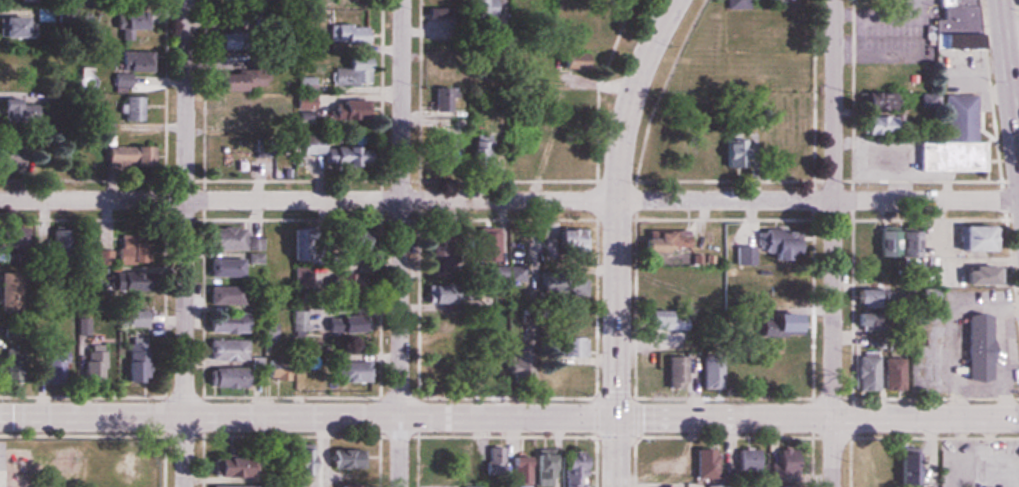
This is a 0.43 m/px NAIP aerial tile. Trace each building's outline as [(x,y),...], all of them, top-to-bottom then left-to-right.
[(494,23),(494,0),(466,0),(466,23),(494,23)] [(748,9),(748,0),(725,0),(725,9),(748,9)] [(935,35),(937,35),(936,48),(972,48),(972,0),(935,0),(935,35)] [(428,9),(428,39),(453,39),(453,9),(428,9)] [(117,40),(137,40),(138,11),(118,10),(117,40)] [(25,40),(25,18),(0,18),(0,40),(25,40)] [(365,25),(329,25),(329,45),(365,45),(365,25)] [(113,73),(113,85),(127,86),(127,71),(151,72),(151,52),(118,51),(117,73),(113,73)] [(31,74),(30,52),(0,54),(0,76),(31,74)] [(585,52),(558,52),(558,68),(585,68),(585,52)] [(341,68),(332,68),(332,85),(368,85),(368,58),(341,58),(341,68)] [(466,85),(466,67),(433,67),(433,85),(466,85)] [(262,91),(263,72),(214,70),(213,88),(262,91)] [(454,91),(434,91),(434,111),(454,111),(454,91)] [(858,109),(894,110),(895,94),(859,92),(858,109)] [(943,95),(943,135),(971,135),(971,95),(943,95)] [(312,96),(295,96),(295,109),(312,109),(312,96)] [(140,120),(140,97),(120,97),(120,120),(140,120)] [(35,105),(20,105),(20,99),(0,99),(0,121),(35,121),(35,105)] [(330,126),(360,126),(360,100),(330,100),(330,126)] [(892,134),(892,116),(859,116),(859,134),(892,134)] [(491,134),(472,134),(472,166),(491,166),(491,134)] [(302,137),(301,153),(326,153),(326,167),(369,168),(369,147),(321,147),(321,137),(302,137)] [(434,165),(453,163),(451,138),(432,140),(434,165)] [(746,138),(725,138),(725,167),(746,167),(746,138)] [(983,142),(916,142),(916,171),(983,171),(983,142)] [(26,168),(26,145),(0,145),(0,168),(26,168)] [(152,166),(152,146),(134,146),(134,166),(152,166)] [(104,147),(104,168),(129,168),(129,147),(104,147)] [(0,225),(0,248),(20,249),(21,227),(0,225)] [(956,250),(994,250),(994,225),(956,225),(956,250)] [(874,226),(855,226),(855,253),(874,253),(874,226)] [(898,256),(917,256),(917,226),(877,227),(877,256),(898,256)] [(242,249),(242,228),(206,228),(206,250),(242,249)] [(553,256),(584,256),(584,228),(553,229),(553,256)] [(792,229),(762,228),(761,258),(792,259),(792,229)] [(350,252),(361,252),(361,229),(332,229),(332,263),(350,263),(350,252)] [(687,229),(641,230),(641,251),(687,250),(687,229)] [(264,233),(268,254),(282,252),(279,230),(264,233)] [(497,231),(478,231),(478,260),(497,260),(497,231)] [(427,255),(441,254),(439,237),(426,239),(427,255)] [(62,255),(62,238),(54,238),(54,255),(62,255)] [(750,263),(750,248),(735,248),(735,263),(750,263)] [(110,265),(110,250),(97,250),(96,264),(110,265)] [(208,277),(241,277),(241,258),(208,258),(208,277)] [(990,266),(958,266),(958,283),(990,283),(990,266)] [(858,272),(860,285),(879,282),(876,268),(858,272)] [(538,271),(538,295),(581,295),(581,271),(538,271)] [(141,292),(141,273),(110,273),(110,292),(141,292)] [(328,296),(357,291),(354,273),(326,277),(328,296)] [(21,276),(0,276),(0,315),(21,315),(21,276)] [(207,305),(242,305),(242,286),(207,286),(207,305)] [(879,289),(853,289),(853,327),(879,327),(879,289)] [(426,290),(426,304),(449,304),(449,290),(426,290)] [(548,308),(548,328),(576,328),(576,308),(548,308)] [(422,309),(422,332),(451,332),(451,309),(422,309)] [(146,310),(125,310),(125,327),(146,327),(146,310)] [(643,328),(681,328),(681,311),(643,311),(643,328)] [(242,314),(204,314),(204,333),(242,333),(242,314)] [(758,337),(790,337),(790,314),(758,314),(758,337)] [(962,314),(962,381),(986,381),(987,314),(962,314)] [(360,333),(360,315),(324,315),(324,333),(360,333)] [(262,339),(274,339),(275,321),(262,321),(262,339)] [(554,338),(554,357),(585,357),(585,338),(554,338)] [(147,340),(127,340),(127,383),(147,383),(147,340)] [(206,361),(244,361),(244,340),(206,340),(206,361)] [(101,345),(80,345),(80,382),(101,382),(101,345)] [(441,347),(441,367),(461,367),(461,347),(441,347)] [(44,366),(32,366),(32,384),(61,384),(61,353),(44,353),(44,366)] [(853,391),(875,391),(875,353),(853,353),(853,391)] [(513,374),(513,383),(528,383),(529,355),(506,354),(506,374),(513,374)] [(302,390),(322,390),(322,355),(302,355),(302,390)] [(682,357),(664,357),(664,388),(682,388),(682,357)] [(264,381),(288,381),(288,358),(264,358),(264,381)] [(899,358),(879,358),(879,390),(899,390),(899,358)] [(700,389),(722,389),(722,360),(700,360),(700,389)] [(766,360),(766,386),(794,386),(794,360),(766,360)] [(333,362),(333,383),(369,383),(369,362),(333,362)] [(208,388),(240,388),(240,369),(208,369),(208,388)] [(483,370),(461,370),(461,390),(483,390),(483,370)] [(486,474),(502,474),(502,448),(486,448),(486,474)] [(792,449),(768,451),(770,484),(794,483),(792,449)] [(357,450),(326,450),(326,468),(357,468),(357,450)] [(714,450),(692,450),(692,479),(714,479),(714,450)] [(760,450),(736,450),(736,472),(760,472),(760,450)] [(890,450),(890,486),(911,486),(911,450),(890,450)] [(553,486),(553,451),(535,451),(535,486),(553,486)] [(560,452),(560,486),(582,486),(582,452),(560,452)] [(247,477),(247,457),(212,457),(212,477),(247,477)] [(515,459),(510,485),(521,486),(526,486),(530,462),(515,459)]
